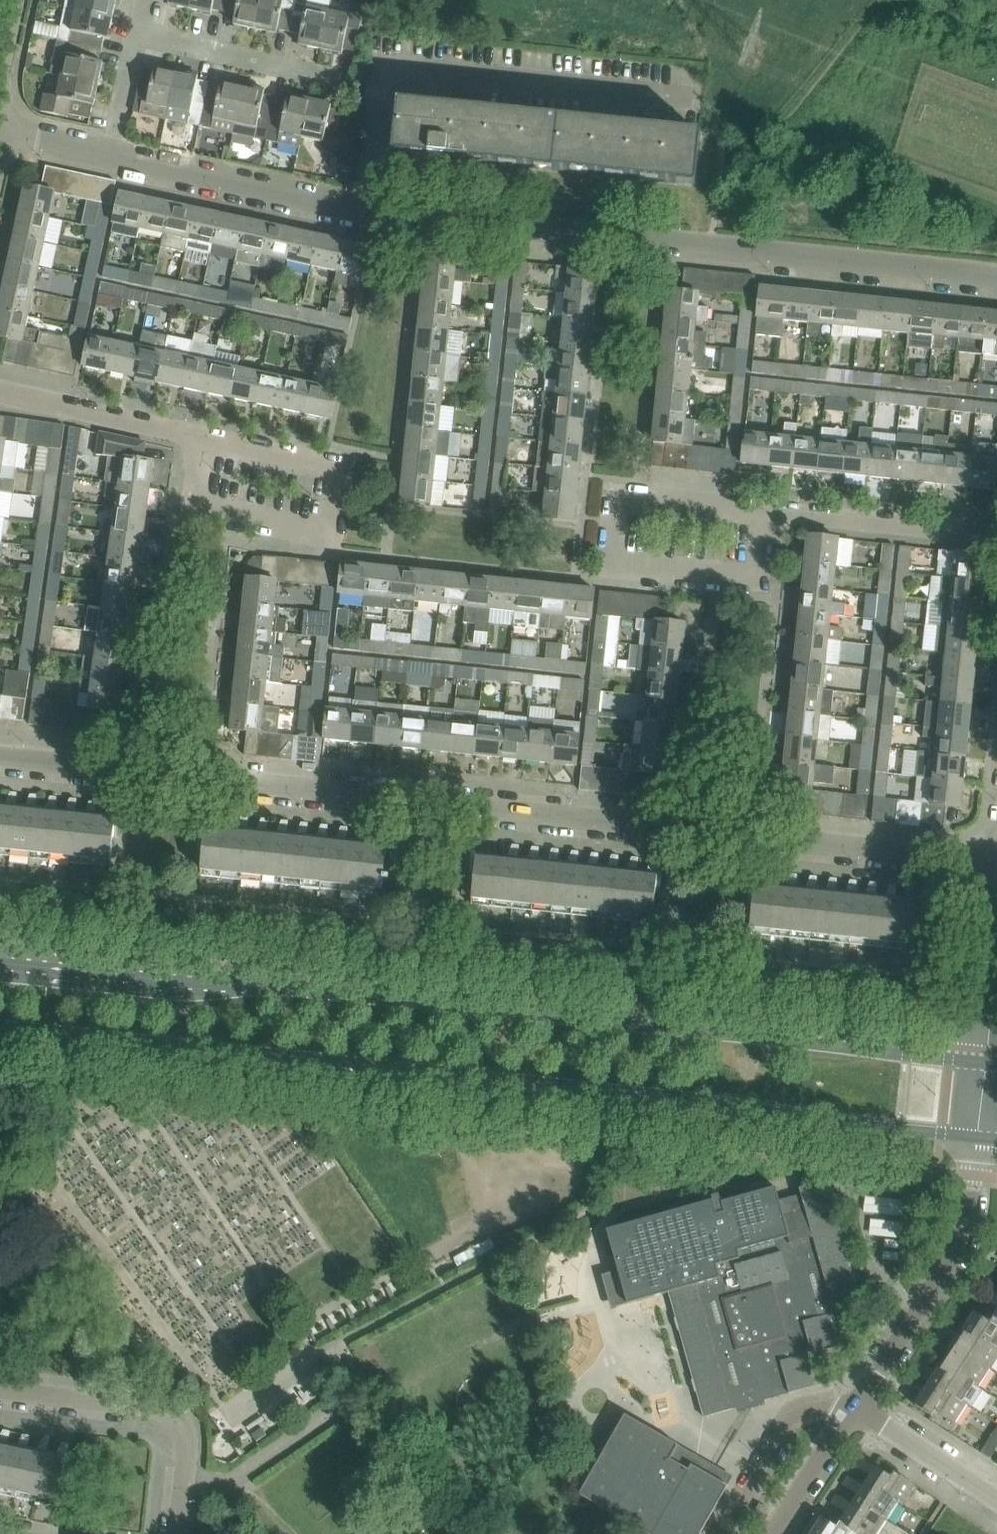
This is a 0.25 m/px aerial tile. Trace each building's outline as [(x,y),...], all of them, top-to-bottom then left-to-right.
[(65,6),(76,8),(113,16),(116,0),(66,0),(65,6)] [(169,1),(168,5),(190,9),(192,0),(166,0),(169,1)] [(224,13),(227,0),(192,0),(190,9),(211,14),(212,10),(224,13)] [(257,30),(262,0),(227,0),(224,13),(235,15),(233,25),(257,30)] [(257,30),(276,34),(277,30),(290,33),(297,0),(262,0),(257,30)] [(322,50),(330,12),(306,7),(303,6),(304,0),(297,0),(290,33),(300,35),(298,45),(322,50)] [(330,12),(322,50),(342,54),(343,50),(354,52),(364,8),(350,5),(348,16),(330,12)] [(60,27),(58,40),(101,49),(104,38),(108,39),(113,16),(76,8),(71,30),(60,27)] [(61,76),(98,84),(103,62),(99,61),(101,49),(58,40),(50,74),(61,76)] [(141,114),(167,119),(176,72),(155,67),(154,71),(142,69),(133,112),(141,114)] [(167,119),(200,127),(209,83),(197,80),(198,76),(176,72),(167,119)] [(43,104),(41,111),(67,117),(68,114),(90,119),(92,105),(93,105),(98,84),(61,76),(56,97),(45,94),(43,104)] [(233,134),(243,86),(221,81),(220,85),(209,83),(200,127),(208,128),(233,134)] [(233,134),(266,141),(275,97),(264,94),(265,91),(243,86),(233,134)] [(266,141),(299,148),(310,100),(288,96),(287,99),(275,97),(266,141)] [(310,100),(302,137),(323,142),(326,130),(331,105),(310,100)] [(398,102),(397,108),(392,153),(428,157),(445,159),(677,183),(693,184),(693,185),(695,185),(701,133),(699,133),(699,135),(481,112),(482,111),(398,102)] [(330,131),(325,153),(333,155),(337,133),(330,131)] [(46,166),(41,190),(52,193),(58,169),(46,166)] [(58,169),(52,193),(54,193),(64,195),(69,171),(58,169)] [(69,171),(64,195),(64,196),(75,199),(81,174),(69,171)] [(81,174),(75,199),(87,201),(92,176),(81,174)] [(92,176),(87,201),(98,204),(104,179),(92,176)] [(116,181),(104,179),(98,204),(99,204),(111,206),(116,181)] [(19,212),(49,218),(54,193),(52,193),(41,190),(24,187),(19,212)] [(120,193),(112,233),(136,238),(138,229),(144,198),(120,193)] [(138,229),(163,234),(169,204),(144,198),(138,229)] [(106,230),(111,206),(99,204),(94,228),(106,230)] [(169,204),(163,234),(160,248),(184,253),(187,239),(194,209),(169,204)] [(187,239),(211,244),(218,214),(194,209),(187,239)] [(14,236),(43,243),(49,218),(19,212),(14,236)] [(218,214),(211,244),(236,250),(243,219),(218,214)] [(257,272),(261,255),(267,225),(243,219),(236,250),(233,267),(257,272)] [(267,225),(261,255),(285,260),(292,230),(267,225)] [(101,255),(106,230),(94,228),(88,253),(101,255)] [(285,260),(310,265),(316,235),(292,230),(285,260)] [(316,235),(310,265),(334,271),(341,240),(316,235)] [(9,261),(38,267),(43,243),(14,236),(9,261)] [(334,271),(361,276),(368,246),(341,240),(334,271)] [(455,271),(457,255),(426,252),(423,279),(454,282),(471,284),(472,273),(455,271)] [(95,280),(101,255),(88,253),(83,277),(95,280)] [(507,288),(510,261),(499,260),(496,287),(507,288)] [(3,286),(33,292),(38,267),(9,261),(3,286)] [(516,262),(513,289),(525,290),(528,263),(516,262)] [(102,277),(126,282),(129,271),(105,266),(102,277)] [(598,298),(601,270),(557,266),(556,279),(568,280),(567,295),(598,298)] [(694,294),(697,270),(684,268),(681,292),(694,294)] [(694,294),(698,295),(706,296),(709,271),(697,270),(694,294)] [(154,276),(129,271),(126,282),(151,287),(153,277),(154,276)] [(709,271),(706,296),(718,297),(720,272),(709,271)] [(720,272),(718,297),(729,298),(733,273),(720,272)] [(729,298),(741,300),(744,275),(733,273),(729,298)] [(756,276),(744,275),(741,300),(753,301),(756,276)] [(178,282),(154,276),(153,277),(151,287),(176,293),(178,282)] [(90,305),(95,280),(83,277),(78,302),(90,305)] [(421,303),(451,306),(454,282),(423,279),(421,303)] [(202,287),(178,282),(176,293),(200,298),(202,287)] [(101,283),(98,294),(123,299),(125,288),(101,283)] [(28,317),(33,292),(3,286),(0,302),(0,311),(28,317)] [(227,292),(202,287),(200,298),(225,303),(227,292)] [(496,287),(494,311),(505,312),(507,288),(496,287)] [(783,321),(786,290),(760,287),(755,334),(781,337),(783,322),(783,321)] [(150,293),(125,288),(123,299),(147,304),(150,293)] [(513,289),(511,313),(522,314),(525,290),(513,289)] [(786,290),(783,322),(808,325),(811,292),(786,290)] [(668,291),(665,317),(696,320),(708,322),(709,308),(697,307),(698,295),(694,294),(681,292),(668,291)] [(225,303),(249,309),(252,298),(252,297),(227,292),(225,303)] [(808,325),(806,340),(819,342),(820,326),(832,328),(836,295),(811,292),(808,325)] [(147,304),(172,310),(174,299),(150,293),(147,304)] [(567,295),(564,319),(595,322),(598,298),(567,295)] [(832,328),(831,338),(841,339),(842,329),(857,330),(861,297),(836,295),(832,328)] [(276,303),(252,297),(252,298),(249,309),(274,314),(276,303)] [(861,297),(857,330),(882,333),(885,300),(861,297)] [(199,304),(174,299),(172,310),(196,315),(199,304)] [(741,300),(739,325),(750,326),(753,301),(741,300)] [(885,300),(882,333),(907,336),(911,303),(885,300)] [(78,302),(73,327),(85,329),(90,305),(78,302)] [(274,314),(298,319),(301,308),(276,303),(274,314)] [(418,329),(449,332),(451,306),(421,303),(418,329)] [(907,336),(906,348),(931,350),(935,305),(911,303),(907,336)] [(196,315),(221,320),(224,309),(199,304),(196,315)] [(935,305),(931,350),(944,351),(945,340),(957,341),(960,308),(935,305)] [(325,313),(301,308),(298,319),(323,324),(325,313)] [(957,341),(956,353),(981,355),(986,311),(960,308),(957,341)] [(248,314),(224,309),(221,320),(246,325),(248,314)] [(23,342),(28,317),(0,311),(0,337),(7,339),(19,341),(23,342)] [(502,338),(505,312),(494,311),(491,336),(502,338)] [(981,355),(996,357),(996,312),(986,311),(981,355)] [(323,324),(350,330),(352,319),(325,313),(323,324)] [(511,313),(508,338),(519,339),(522,314),(511,313)] [(246,325),(270,331),(273,320),(248,314),(246,325)] [(665,317),(662,343),(693,346),(705,347),(707,333),(695,332),(696,320),(665,317)] [(595,322),(564,319),(562,344),(592,347),(595,322)] [(270,331),(295,336),(297,325),(273,320),(270,331)] [(295,336),(319,341),(322,330),(297,325),(295,336)] [(748,352),(750,326),(739,325),(736,351),(748,352)] [(85,329),(73,327),(71,326),(68,339),(39,333),(37,345),(43,346),(55,349),(67,351),(80,354),(85,329)] [(415,354),(446,357),(449,332),(418,329),(415,354)] [(319,341),(346,347),(348,336),(322,330),(319,341)] [(139,341),(138,347),(131,378),(156,383),(166,337),(154,335),(152,344),(139,341)] [(491,336),(488,362),(499,363),(502,338),(491,336)] [(90,337),(83,367),(107,372),(113,342),(90,337)] [(166,337),(156,383),(181,388),(190,342),(166,337)] [(517,365),(519,339),(508,338),(506,364),(517,365)] [(14,365),(19,341),(7,339),(2,362),(14,365)] [(31,344),(23,342),(19,341),(14,365),(26,367),(31,344)] [(113,342),(107,372),(131,378),(138,347),(113,342)] [(190,342),(181,388),(206,394),(212,363),(216,347),(190,342)] [(662,343),(659,368),(690,371),(708,373),(709,359),(704,359),(705,347),(693,346),(662,343)] [(43,346),(37,345),(31,344),(26,367),(38,370),(43,346)] [(562,344),(559,369),(590,373),(592,347),(562,344)] [(38,370),(49,372),(55,349),(43,346),(38,370)] [(49,372),(62,375),(67,351),(55,349),(49,372)] [(80,354),(67,351),(62,375),(74,378),(80,354)] [(736,351),(733,376),(745,377),(748,352),(736,351)] [(461,359),(446,357),(415,354),(413,379),(443,382),(459,384),(461,359)] [(488,362),(486,387),(497,388),(499,363),(488,362)] [(753,362),(752,373),(777,376),(779,365),(753,362)] [(212,363),(206,394),(230,399),(237,368),(212,363)] [(506,364),(503,389),(514,390),(517,365),(506,364)] [(803,367),(779,365),(777,376),(802,378),(803,367)] [(828,370),(803,367),(802,378),(827,381),(828,370)] [(237,368),(230,399),(255,404),(262,373),(237,368)] [(587,398),(590,373),(559,369),(546,368),(545,382),(558,383),(556,394),(587,398)] [(657,392),(688,395),(690,371),(659,368),(657,392)] [(827,381),(852,384),(853,372),(828,370),(827,381)] [(852,384),(877,386),(878,375),(853,372),(852,384)] [(262,373),(255,404),(279,409),(286,378),(262,373)] [(304,415),(330,420),(339,377),(326,374),(324,386),(310,383),(304,415)] [(877,386),(902,389),(903,378),(878,375),(877,386)] [(743,401),(745,377),(733,376),(731,400),(743,401)] [(286,378),(279,409),(304,415),(310,383),(286,378)] [(902,389),(927,391),(928,380),(903,378),(902,389)] [(410,404),(441,407),(443,382),(413,379),(410,404)] [(750,390),(776,393),(777,382),(751,379),(749,390),(750,390)] [(927,391),(951,394),(953,383),(928,380),(927,391)] [(801,384),(777,382),(776,393),(800,396),(801,384)] [(951,394),(977,397),(978,385),(953,383),(951,394)] [(800,396),(825,398),(826,387),(801,384),(800,396)] [(996,399),(996,387),(978,385),(977,397),(996,399)] [(494,413),(497,388),(486,387),(483,412),(494,413)] [(851,390),(826,387),(825,398),(850,401),(851,390)] [(512,415),(514,390),(503,389),(500,413),(512,415)] [(850,401),(875,403),(876,392),(851,390),(850,401)] [(654,418),(685,421),(688,395),(657,392),(654,418)] [(902,395),(876,392),(875,403),(900,406),(902,395)] [(555,406),(554,419),(585,422),(587,398),(556,394),(544,393),(542,405),(555,406)] [(900,406),(925,408),(926,397),(902,395),(900,406)] [(951,400),(926,397),(925,408),(950,411),(951,400)] [(731,400),(728,425),(740,427),(743,401),(731,400)] [(950,411),(975,414),(976,403),(951,400),(950,411)] [(976,403),(975,414),(996,416),(996,405),(976,403)] [(407,429),(438,433),(441,407),(410,404),(407,429)] [(483,412),(480,437),(492,438),(494,413),(483,412)] [(500,413),(498,439),(509,440),(512,415),(500,413)] [(7,441),(13,442),(16,418),(4,417),(1,440),(7,441)] [(25,443),(28,420),(16,418),(13,442),(20,443),(25,443)] [(585,422),(554,419),(541,418),(538,443),(582,448),(585,422)] [(654,418),(652,442),(654,443),(667,444),(679,446),(682,446),(691,447),(692,447),(694,422),(685,421),(654,418)] [(28,420),(25,443),(37,445),(40,422),(28,420)] [(40,422),(37,445),(48,447),(51,423),(40,422)] [(61,449),(64,425),(51,423),(48,447),(49,447),(61,449)] [(737,452),(740,427),(728,425),(725,451),(737,452)] [(793,469),(796,439),(797,426),(784,425),(783,437),(771,436),(768,467),(793,469)] [(451,434),(438,433),(407,429),(405,454),(435,457),(448,459),(451,434)] [(817,472),(843,475),(846,444),(847,434),(840,433),(837,429),(834,432),(822,431),(821,441),(817,472)] [(867,477),(872,436),(872,432),(860,430),(858,445),(846,444),(843,475),(867,477)] [(108,482),(120,483),(150,488),(154,462),(142,461),(145,443),(100,433),(96,455),(112,455),(108,482)] [(745,433),(742,464),(768,467),(771,436),(745,433)] [(872,436),(867,477),(893,480),(896,449),(897,439),(872,436)] [(489,463),(492,438),(480,437),(478,462),(489,463)] [(921,452),(917,483),(942,485),(946,446),(947,439),(935,438),(934,453),(921,452)] [(498,439),(495,464),(506,465),(509,440),(498,439)] [(796,439),(793,469),(817,472),(821,441),(796,439)] [(1,440),(0,440),(0,466),(3,467),(16,469),(20,443),(13,442),(7,441),(1,440)] [(536,468),(548,470),(579,473),(582,448),(538,443),(536,468)] [(651,467),(664,468),(667,444),(654,443),(651,467)] [(667,444),(664,468),(676,469),(679,446),(667,444)] [(689,471),(691,447),(682,446),(679,446),(676,469),(689,471)] [(967,488),(970,457),(971,449),(946,446),(942,485),(967,488)] [(49,447),(46,473),(58,475),(61,449),(49,447)] [(700,472),(702,448),(692,447),(691,447),(689,471),(700,472)] [(711,473),(714,450),(702,448),(700,472),(711,473)] [(893,480),(917,483),(921,452),(896,449),(893,480)] [(723,474),(725,451),(714,450),(711,473),(723,474)] [(735,475),(737,452),(725,451),(723,474),(735,475)] [(402,480),(433,483),(435,457),(405,454),(402,480)] [(995,477),(996,466),(996,460),(970,457),(967,488),(994,491),(995,477)] [(486,489),(489,463),(478,462),(475,487),(486,489)] [(495,464),(492,489),(504,490),(506,465),(495,464)] [(0,466),(0,492),(13,494),(15,479),(2,477),(3,467),(0,466)] [(579,473),(548,470),(536,468),(533,494),(546,495),(577,498),(579,473)] [(54,500),(58,475),(46,473),(42,498),(54,500)] [(64,475),(60,500),(72,502),(75,477),(64,475)] [(399,504),(430,507),(433,483),(402,480),(399,504)] [(150,488),(120,483),(116,508),(147,513),(150,488)] [(475,487),(473,512),(484,513),(486,489),(475,487)] [(501,515),(504,490),(492,489),(490,513),(501,515)] [(546,495),(543,519),(574,522),(577,498),(546,495)] [(42,498),(39,523),(51,525),(54,500),(42,498)] [(59,511),(57,525),(69,527),(72,502),(60,500),(59,511)] [(116,508),(112,534),(143,538),(147,513),(116,508)] [(35,548),(47,550),(51,525),(39,523),(35,548)] [(57,525),(53,550),(65,552),(69,527),(57,525)] [(143,538),(112,534),(109,558),(140,563),(143,538)] [(853,541),(807,536),(804,562),(835,566),(850,567),(853,541)] [(891,572),(894,545),(883,544),(880,570),(891,572)] [(909,574),(911,547),(900,546),(897,572),(909,574)] [(35,548),(32,573),(44,574),(47,550),(35,548)] [(53,550),(50,575),(62,577),(65,552),(53,550)] [(939,551),(936,577),(941,577),(952,578),(984,582),(987,556),(939,551)] [(263,558),(260,580),(273,581),(275,557),(263,556),(263,558)] [(246,578),(243,603),(276,607),(280,582),(273,581),(260,580),(263,558),(255,557),(248,563),(247,578),(246,578)] [(287,558),(275,557),(273,581),(280,582),(285,582),(287,558)] [(109,558),(106,583),(136,587),(140,563),(109,558)] [(299,560),(287,558),(285,582),(297,584),(299,560)] [(297,584),(309,585),(311,561),(299,560),(297,584)] [(311,561),(309,585),(321,587),(324,562),(311,561)] [(321,587),(322,587),(333,589),(336,564),(324,562),(321,587)] [(835,566),(804,562),(802,587),(832,590),(835,566)] [(339,593),(363,596),(366,565),(342,563),(339,593)] [(366,565),(363,596),(362,607),(387,610),(388,599),(391,568),(366,565)] [(412,612),(413,601),(416,571),(391,568),(388,599),(387,610),(412,612)] [(880,570),(878,595),(889,597),(891,572),(880,570)] [(416,571),(413,601),(438,604),(441,573),(416,571)] [(897,572),(895,597),(906,599),(909,574),(897,572)] [(28,597),(40,599),(44,574),(32,573),(28,597)] [(438,604),(437,616),(450,617),(451,605),(463,607),(466,576),(441,573),(438,604)] [(50,575),(46,600),(58,602),(62,577),(50,575)] [(463,607),(462,622),(474,624),(473,632),(486,633),(488,609),(491,578),(466,576),(463,607)] [(939,602),(943,603),(982,607),(984,582),(941,577),(939,602)] [(488,609),(512,612),(515,581),(491,578),(488,609)] [(541,584),(515,581),(512,612),(514,612),(512,628),(526,630),(528,613),(538,614),(541,584)] [(136,587),(106,583),(102,608),(133,612),(136,587)] [(563,617),(566,586),(541,584),(538,614),(538,615),(537,628),(549,630),(550,616),(563,617)] [(594,589),(566,586),(563,617),(591,620),(594,589)] [(322,587),(320,611),(331,613),(334,589),(322,587)] [(832,590),(802,587),(799,612),(830,616),(845,617),(846,603),(831,602),(832,590)] [(600,591),(598,615),(609,616),(611,592),(600,591)] [(609,616),(621,618),(623,594),(611,592),(609,616)] [(633,619),(635,595),(623,594),(621,618),(633,619)] [(633,619),(636,619),(645,620),(647,596),(635,595),(633,619)] [(886,622),(889,597),(878,595),(875,620),(886,622)] [(645,620),(653,621),(656,621),(659,597),(647,596),(645,620)] [(28,597),(25,622),(37,624),(40,599),(28,597)] [(656,621),(671,623),(673,599),(659,597),(656,621)] [(892,622),(904,623),(906,599),(895,597),(892,622)] [(46,600),(43,625),(55,627),(58,602),(46,600)] [(281,607),(276,607),(243,603),(241,629),(278,633),(286,634),(288,618),(280,617),(281,607)] [(940,627),(979,632),(982,607),(943,603),(940,627)] [(85,631),(99,633),(129,637),(133,612),(102,608),(88,606),(85,631)] [(328,639),(331,613),(320,611),(317,637),(328,639)] [(830,616),(799,612),(797,637),(827,640),(841,642),(843,628),(829,626),(830,616)] [(598,615),(595,641),(606,642),(609,616),(598,615)] [(639,645),(683,650),(686,624),(671,623),(656,621),(653,621),(645,620),(636,619),(635,630),(640,630),(639,645)] [(875,620),(872,645),(884,646),(886,622),(875,620)] [(21,647),(33,649),(37,624),(25,622),(21,647)] [(901,648),(904,623),(892,622),(890,647),(901,648)] [(51,652),(55,627),(42,625),(39,650),(51,652)] [(935,652),(946,653),(977,656),(979,632),(940,627),(938,627),(935,652)] [(241,629),(238,654),(270,657),(284,659),(286,644),(277,643),(278,633),(241,629)] [(129,637),(99,633),(95,658),(126,662),(129,637)] [(326,664),(328,639),(317,637),(315,662),(326,664)] [(335,637),(334,648),(358,651),(359,640),(335,637)] [(827,640),(797,637),(794,662),(825,665),(827,640)] [(359,640),(358,651),(383,654),(384,642),(359,640)] [(595,641),(592,666),(603,667),(606,642),(595,641)] [(384,642),(383,654),(408,656),(409,645),(384,642)] [(409,645),(408,656),(433,658),(434,648),(434,647),(409,645)] [(648,672),(680,675),(683,650),(639,645),(636,670),(648,672)] [(872,645),(870,671),(881,672),(884,646),(872,645)] [(21,647),(18,673),(30,674),(33,649),(21,647)] [(433,658),(458,661),(459,650),(434,647),(434,648),(433,658)] [(899,674),(901,648),(890,647),(887,672),(899,674)] [(39,650),(35,675),(48,677),(51,652),(39,650)] [(459,650),(458,661),(483,664),(484,653),(459,650)] [(483,664),(507,666),(508,655),(484,653),(483,664)] [(943,679),(974,682),(977,656),(946,653),(943,679)] [(284,659),(270,657),(238,654),(236,679),(267,682),(281,684),(284,659)] [(333,654),(332,666),(357,668),(358,657),(333,654)] [(508,655),(507,666),(533,669),(534,658),(508,655)] [(93,669),(91,683),(122,687),(126,662),(95,658),(83,656),(82,668),(93,669)] [(358,657),(357,668),(381,671),(382,660),(358,657)] [(533,669),(558,672),(559,661),(534,658),(533,669)] [(382,660),(381,671),(406,673),(407,662),(382,660)] [(587,663),(559,661),(558,672),(586,675),(587,663)] [(323,689),(326,664),(315,662),(312,687),(323,689)] [(407,662),(406,673),(431,676),(432,665),(407,662)] [(825,665),(794,662),(791,687),(822,690),(825,665)] [(432,665),(431,676),(457,679),(458,668),(432,665)] [(592,666),(590,692),(600,693),(603,667),(592,666)] [(458,668),(457,679),(481,681),(482,670),(458,668)] [(483,670),(481,681),(505,684),(507,673),(483,670)] [(14,698),(26,700),(30,674),(18,673),(7,671),(4,697),(14,698)] [(870,671),(867,695),(879,696),(881,672),(870,671)] [(645,697),(678,701),(680,675),(648,672),(645,697)] [(884,697),(896,698),(899,674),(887,672),(884,697)] [(507,673),(505,684),(531,687),(532,675),(507,673)] [(44,702),(48,677),(35,675),(32,701),(44,702)] [(532,675),(531,687),(557,689),(558,678),(532,675)] [(942,686),(940,703),(971,707),(974,682),(943,679),(926,677),(925,684),(942,686)] [(558,678),(557,689),(584,692),(585,681),(558,678)] [(233,704),(264,708),(267,682),(236,679),(233,701),(233,704)] [(104,711),(117,713),(119,713),(122,687),(91,683),(80,681),(78,693),(90,695),(88,709),(91,709),(104,711)] [(321,714),(323,689),(312,687),(303,686),(300,712),(310,713),(321,714)] [(834,691),(822,690),(791,687),(789,713),(819,716),(831,717),(834,691)] [(587,716),(598,717),(600,693),(590,692),(587,716)] [(857,720),(864,721),(876,722),(879,696),(867,695),(866,709),(858,708),(857,720)] [(0,710),(0,719),(11,720),(14,698),(4,697),(2,696),(0,710)] [(643,722),(675,725),(678,701),(645,697),(643,722)] [(893,724),(896,698),(884,697),(882,722),(893,724)] [(14,698),(11,720),(23,722),(26,700),(14,698)] [(29,724),(41,726),(44,702),(32,701),(29,724)] [(352,712),(349,743),(374,745),(377,714),(378,704),(353,701),(352,712)] [(53,728),(57,704),(44,702),(41,726),(53,728)] [(938,728),(969,731),(971,707),(940,703),(938,728)] [(65,730),(68,706),(57,704),(53,728),(65,730)] [(279,709),(264,708),(233,704),(230,730),(247,732),(259,733),(271,734),(277,735),(279,709)] [(377,714),(374,745),(399,748),(402,717),(403,706),(378,704),(377,714)] [(65,730),(77,731),(80,707),(68,706),(65,730)] [(402,717),(399,748),(424,751),(428,708),(403,706),(402,717)] [(91,709),(88,709),(80,707),(77,731),(88,733),(91,709)] [(428,708),(424,751),(450,753),(453,722),(454,711),(428,708)] [(88,733),(101,735),(104,711),(91,709),(88,733)] [(324,740),(349,743),(352,712),(327,709),(324,740)] [(117,713),(104,711),(101,735),(113,736),(114,731),(117,713)] [(454,711),(453,722),(450,753),(475,756),(477,725),(479,713),(454,711)] [(310,713),(307,738),(318,740),(321,714),(310,713)] [(819,716),(789,713),(786,738),(817,741),(819,716)] [(587,716),(584,742),(595,743),(598,717),(587,716)] [(524,761),(550,764),(554,721),(528,718),(527,730),(524,761)] [(554,721),(550,764),(576,766),(580,724),(554,721)] [(873,747),(876,722),(864,721),(862,746),(873,747)] [(640,747),(672,751),(675,725),(643,722),(640,747)] [(882,722),(879,748),(891,749),(893,724),(882,722)] [(475,756),(498,758),(501,727),(477,725),(475,756)] [(524,761),(527,730),(501,727),(498,758),(524,761)] [(918,752),(966,757),(969,731),(938,728),(924,727),(923,736),(931,737),(929,751),(919,750),(918,752)] [(244,755),(257,757),(259,733),(247,732),(245,745),(244,755)] [(257,757),(268,758),(271,734),(259,733),(257,757)] [(268,758),(279,759),(282,736),(277,735),(271,734),(268,758)] [(279,759),(291,760),(294,737),(282,736),(279,759)] [(303,762),(306,738),(294,737),(291,760),(303,762)] [(306,738),(303,762),(316,763),(318,740),(307,738),(306,738)] [(817,741),(786,738),(784,762),(814,766),(817,741)] [(584,742),(582,766),(592,767),(595,743),(584,742)] [(620,770),(627,771),(639,772),(653,774),(670,776),(672,751),(640,747),(623,746),(620,770)] [(871,772),(873,747),(862,746),(859,771),(871,772)] [(877,772),(888,774),(891,749),(879,748),(877,772)] [(933,779),(963,782),(966,757),(918,752),(917,763),(934,765),(933,779)] [(814,766),(784,762),(781,788),(796,789),(808,791),(812,791),(814,766)] [(582,766),(579,790),(590,791),(592,767),(582,766)] [(592,767),(590,791),(601,793),(604,769),(592,767)] [(601,793),(613,794),(616,770),(604,769),(601,793)] [(613,794),(625,795),(627,771),(620,770),(616,770),(613,794)] [(627,771),(625,795),(637,796),(639,772),(627,771)] [(859,771),(856,796),(868,797),(871,772),(859,771)] [(651,798),(651,791),(653,774),(639,772),(637,796),(651,798)] [(886,799),(888,774),(877,772),(874,798),(886,799)] [(917,777),(915,802),(922,803),(934,804),(946,806),(961,807),(963,782),(933,779),(917,777)] [(808,791),(796,789),(795,807),(794,813),(805,815),(808,791)] [(819,792),(812,791),(808,791),(805,815),(816,816),(819,792)] [(110,867),(115,820),(120,821),(121,815),(115,815),(116,803),(110,803),(105,814),(95,813),(96,801),(90,801),(85,812),(75,810),(77,799),(70,799),(65,809),(55,808),(57,797),(50,797),(45,807),(36,806),(37,795),(30,795),(25,805),(16,804),(17,793),(10,792),(6,803),(0,803),(0,856),(110,867)] [(816,816),(829,817),(831,793),(819,792),(816,816)] [(829,817),(841,819),(843,794),(841,794),(831,793),(829,817)] [(843,794),(841,819),(853,820),(856,796),(843,794)] [(853,820),(866,821),(868,797),(856,796),(853,820)] [(886,799),(874,798),(871,822),(885,823),(887,799),(886,799)] [(887,799),(885,823),(896,825),(898,801),(887,799)] [(896,825),(908,826),(910,802),(898,801),(896,825)] [(919,827),(922,803),(915,802),(910,802),(908,826),(919,827)] [(922,803),(919,827),(931,828),(934,804),(922,803)] [(934,804),(931,828),(943,830),(946,806),(934,804)] [(205,829),(200,876),(381,895),(383,880),(402,882),(406,845),(405,845),(405,846),(386,844),(387,832),(381,831),(376,842),(367,841),(367,830),(361,829),(356,840),(346,839),(348,828),(341,827),(336,838),(327,837),(328,826),(321,825),(316,836),(306,835),(308,824),(301,823),(296,834),(287,833),(288,821),(281,821),(276,832),(267,831),(268,819),(261,819),(257,830),(247,829),(248,817),(242,817),(237,827),(201,824),(200,829),(205,829)] [(472,852),(471,857),(476,858),(474,874),(471,905),(652,924),(655,893),(657,877),(662,877),(663,872),(657,871),(658,860),(652,860),(647,870),(637,869),(638,858),(632,858),(627,868),(618,867),(618,856),(612,855),(607,866),(597,865),(599,854),(592,853),(587,864),(578,863),(579,852),(572,851),(567,862),(558,861),(559,850),(552,849),(547,860),(538,859),(539,848),(532,847),(528,858),(518,857),(519,846),(512,845),(508,856),(472,852)] [(750,881),(749,887),(754,887),(752,903),(749,934),(930,953),(934,922),(935,906),(940,907),(941,901),(935,901),(936,889),(930,889),(925,900),(915,899),(916,887),(910,887),(905,897),(896,896),(897,885),(890,885),(885,895),(876,894),(877,883),(870,883),(866,893),(856,892),(857,881),(850,880),(845,891),(836,890),(837,879),(830,878),(826,889),(816,888),(817,877),(811,876),(806,887),(796,886),(797,875),(791,874),(786,885),(771,884),(760,882),(750,881)] [(704,1417),(777,1397),(816,1386),(816,1385),(814,1385),(806,1355),(838,1346),(838,1345),(837,1345),(829,1316),(860,1307),(825,1182),(826,1182),(826,1181),(799,1188),(801,1195),(779,1201),(776,1187),(721,1203),(714,1205),(713,1200),(606,1230),(618,1271),(607,1274),(617,1307),(669,1293),(669,1294),(670,1293),(705,1416),(704,1417)] [(870,1196),(868,1234),(891,1235),(893,1197),(870,1196)] [(989,1290),(984,1299),(996,1307),(996,1295),(989,1290)] [(992,1318),(990,1322),(974,1312),(962,1332),(978,1343),(982,1337),(996,1346),(996,1321),(992,1318)] [(962,1332),(950,1350),(966,1361),(970,1355),(991,1368),(996,1358),(996,1346),(982,1337),(978,1343),(962,1332)] [(966,1361),(950,1350),(938,1368),(955,1378),(958,1373),(975,1384),(974,1385),(978,1387),(991,1368),(970,1355),(966,1361)] [(938,1368),(927,1386),(943,1396),(946,1391),(963,1402),(963,1401),(974,1385),(975,1384),(958,1373),(955,1378),(938,1368)] [(935,1411),(954,1423),(965,1406),(967,1403),(963,1401),(963,1402),(946,1391),(943,1396),(927,1386),(914,1405),(916,1406),(931,1415),(931,1416),(935,1411)] [(712,1477),(692,1465),(697,1456),(625,1414),(584,1486),(578,1495),(582,1497),(637,1528),(647,1533),(700,1533),(728,1485),(712,1477)] [(980,1452),(990,1458),(996,1447),(996,1425),(980,1452)] [(252,1435),(256,1442),(267,1435),(262,1428),(252,1435)] [(56,1506),(66,1461),(66,1460),(71,1461),(73,1456),(67,1455),(69,1444),(63,1442),(57,1453),(47,1450),(49,1440),(43,1438),(37,1448),(28,1446),(30,1435),(23,1434),(18,1444),(8,1442),(10,1431),(4,1430),(0,1436),(0,1494),(56,1506)] [(860,1457),(855,1466),(865,1473),(870,1464),(860,1457)] [(869,1476),(863,1486),(879,1496),(881,1492),(897,1503),(902,1506),(915,1485),(894,1472),(891,1477),(875,1467),(869,1476)] [(848,1477),(842,1485),(852,1492),(858,1483),(848,1477)] [(857,1495),(851,1504),(867,1514),(870,1510),(886,1520),(897,1503),(881,1492),(879,1496),(863,1486),(857,1495)] [(831,1504),(845,1513),(839,1524),(855,1533),(858,1530),(865,1533),(877,1533),(886,1520),(870,1510),(867,1514),(851,1504),(836,1495),(831,1504)] [(759,1504),(754,1512),(763,1517),(768,1509),(759,1503),(759,1504)] [(811,1533),(855,1533),(839,1524),(836,1527),(821,1517),(811,1533)]
